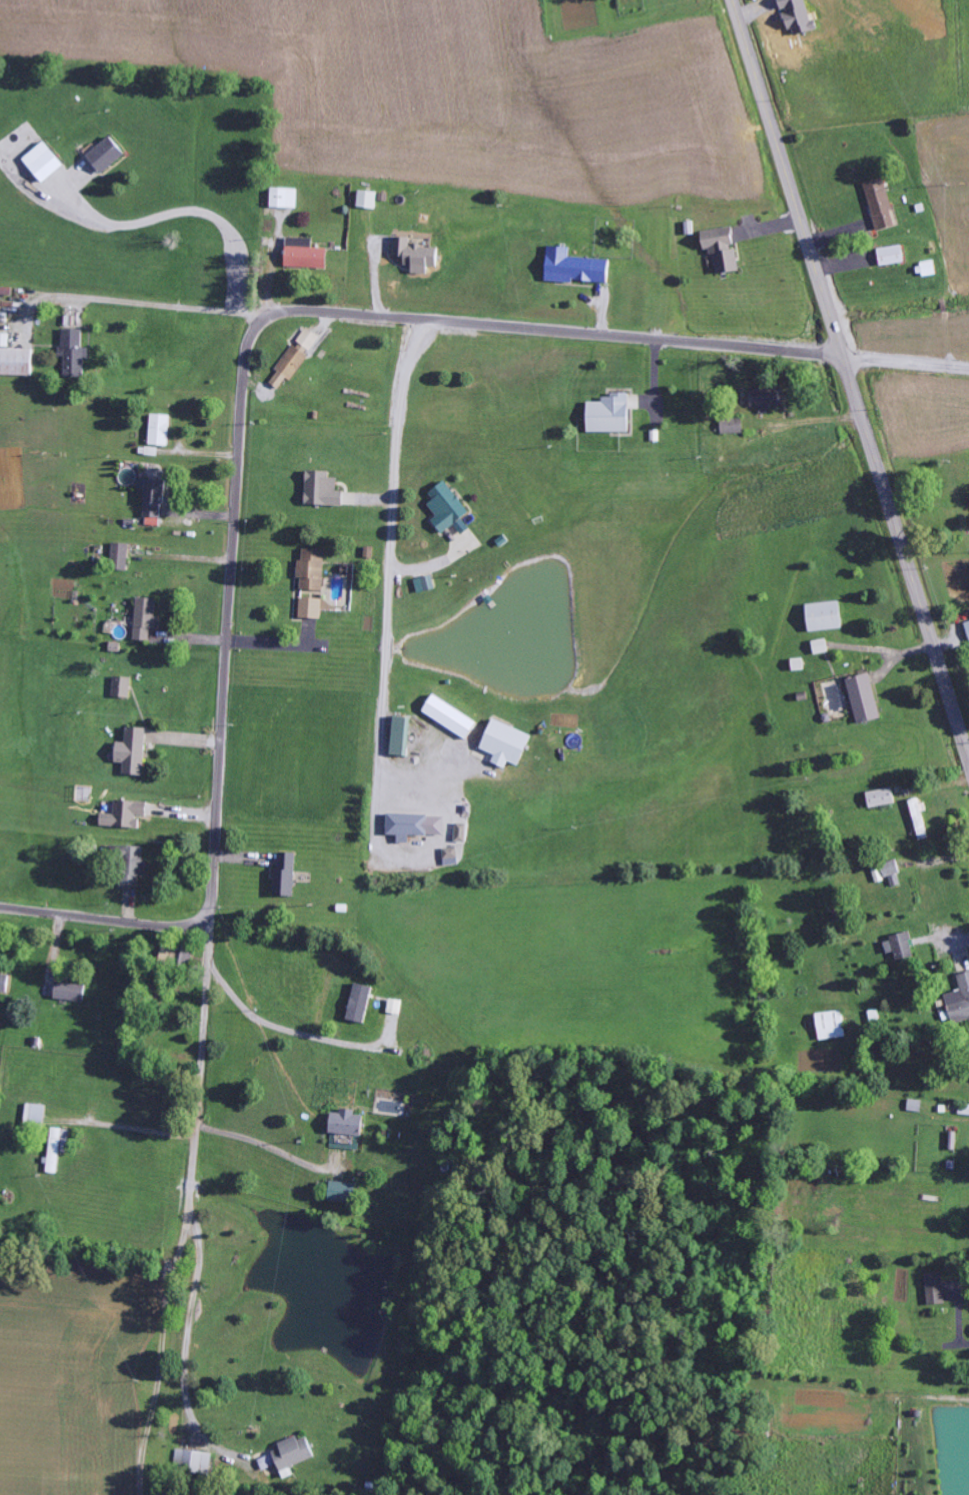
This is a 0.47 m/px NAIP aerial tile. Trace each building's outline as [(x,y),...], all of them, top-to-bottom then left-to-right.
[(88,157),(104,174),(127,154),(110,136),(88,157)] [(45,183),(65,165),(45,141),(24,160),(45,183)] [(865,183),(879,231),(899,225),(885,178),(865,183)] [(299,189),(273,188),(272,207),(299,209),(299,189)] [(377,209),(379,193),(361,190),(358,207),(377,209)] [(740,271),(734,234),(703,240),(705,250),(713,249),(717,274),(740,271)] [(439,268),(440,247),(412,246),(412,238),(396,237),(396,256),(406,256),(406,266),(414,266),(414,274),(429,275),(429,267),(439,268)] [(879,248),(881,266),(906,263),(904,246),(879,248)] [(287,267),(328,269),(329,249),(287,247),(287,267)] [(547,281),(609,283),(610,259),(571,258),(571,247),(548,247),(547,281)] [(922,263),(925,277),(938,274),(935,260),(922,263)] [(298,341),(312,351),(321,337),(308,327),(298,341)] [(86,378),(88,348),(83,348),(84,330),(64,329),(63,349),(59,349),(59,357),(63,357),(62,377),(86,378)] [(0,334),(0,348),(9,348),(10,334),(0,334)] [(269,382),(283,392),(309,355),(295,346),(269,382)] [(32,376),(33,350),(0,349),(0,375),(32,376)] [(752,407),(784,406),(784,387),(751,388),(752,407)] [(630,433),(630,393),(616,393),(616,397),(604,397),(604,402),(589,402),(588,432),(630,433)] [(150,445),(169,446),(170,415),(151,415),(150,445)] [(745,434),(744,418),(722,419),(723,434),(745,434)] [(338,491),(338,479),(330,478),(330,472),(307,471),(306,505),(344,506),(345,492),(338,491)] [(147,490),(145,525),(162,526),(164,480),(139,479),(138,490),(147,490)] [(430,493),(436,500),(429,505),(438,517),(433,520),(443,534),(456,525),(463,534),(471,528),(463,518),(470,512),(448,481),(430,493)] [(128,571),(129,544),(112,543),(111,570),(128,571)] [(325,591),(325,550),(303,549),(303,560),(300,560),(300,590),(325,591)] [(436,589),(433,575),(416,579),(419,593),(436,589)] [(158,599),(137,598),(135,640),(152,641),(153,631),(157,631),(158,599)] [(323,599),(301,598),(301,619),(322,620),(323,599)] [(806,605),(810,633),(844,628),(840,600),(806,605)] [(830,652),(827,639),(813,643),(816,655),(830,652)] [(847,679),(859,725),(883,719),(871,673),(847,679)] [(114,698),(131,698),(132,678),(114,677),(114,698)] [(423,712),(467,740),(478,723),(434,695),(423,712)] [(413,719),(396,716),(391,755),(408,757),(413,719)] [(145,776),(147,728),(127,727),(126,743),(117,742),(116,763),(125,764),(124,775),(145,776)] [(896,805),(894,789),(868,792),(870,808),(896,805)] [(140,829),(140,817),(148,817),(149,802),(116,801),(116,815),(102,814),(102,827),(140,829)] [(446,816),(389,814),(388,835),(399,836),(398,843),(410,844),(410,836),(445,837),(446,816)] [(467,843),(468,824),(457,823),(457,842),(467,843)] [(139,889),(140,876),(147,876),(148,860),(144,860),(144,848),(123,847),(122,888),(139,889)] [(459,848),(445,849),(445,866),(460,866),(459,848)] [(276,897),(295,898),(297,854),(278,853),(276,897)] [(891,879),(892,888),(903,886),(898,861),(883,864),(886,877),(876,879),(877,881),(891,879)] [(888,955),(896,953),(898,961),(915,958),(911,934),(885,939),(888,955)] [(956,976),(967,1021),(968,1020),(968,973),(956,976)] [(10,976),(0,975),(0,993),(8,994),(10,976)] [(55,998),(84,1004),(87,987),(58,981),(55,998)] [(374,988),(356,984),(347,1020),(364,1025),(374,988)] [(847,1037),(843,1011),(817,1015),(821,1041),(847,1037)] [(961,1106),(960,1116),(968,1116),(968,1106),(961,1106)] [(332,1113),(330,1133),(363,1137),(365,1116),(356,1116),(357,1111),(341,1110),(341,1114),(332,1113)] [(68,1153),(71,1131),(53,1128),(47,1173),(58,1174),(61,1152),(68,1153)] [(358,1184),(331,1181),(329,1201),(355,1204),(358,1184)] [(928,1275),(929,1306),(945,1305),(944,1274),(928,1275)] [(317,1457),(308,1437),(300,1440),(298,1436),(280,1443),(282,1450),(259,1459),(264,1471),(280,1465),(282,1471),(317,1457)] [(210,1475),(213,1454),(178,1449),(175,1470),(210,1475)]
